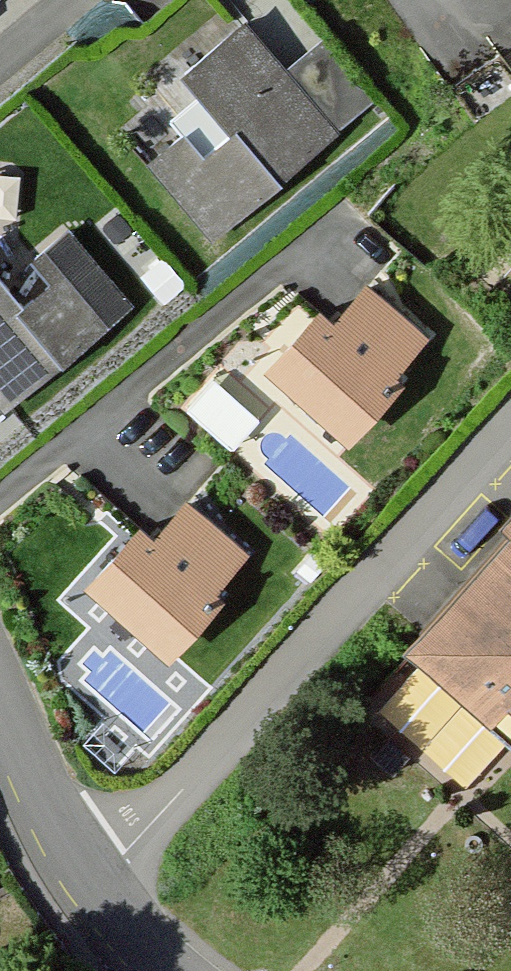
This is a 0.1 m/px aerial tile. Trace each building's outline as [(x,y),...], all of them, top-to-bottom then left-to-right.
[(327,37),(282,73),(249,31),(185,82),(200,101),(138,150),(213,244),(384,108),(327,37)] [(131,310),(69,237),(31,269),(52,293),(29,312),(0,277),(0,420),(131,310)] [(318,301),(264,362),(350,439),(408,375),(400,368),(430,334),(369,279),(335,316),(318,301)] [(200,374),(183,407),(230,431),(247,399),(200,374)] [(154,530),(141,518),(85,578),(169,656),(229,592),(221,584),(253,550),(190,491),(154,530)] [(400,649),(409,656),(491,727),(500,717),(510,727),(510,523),(400,649)] [(410,755),(391,737),(375,754),(394,772),(410,755)]
